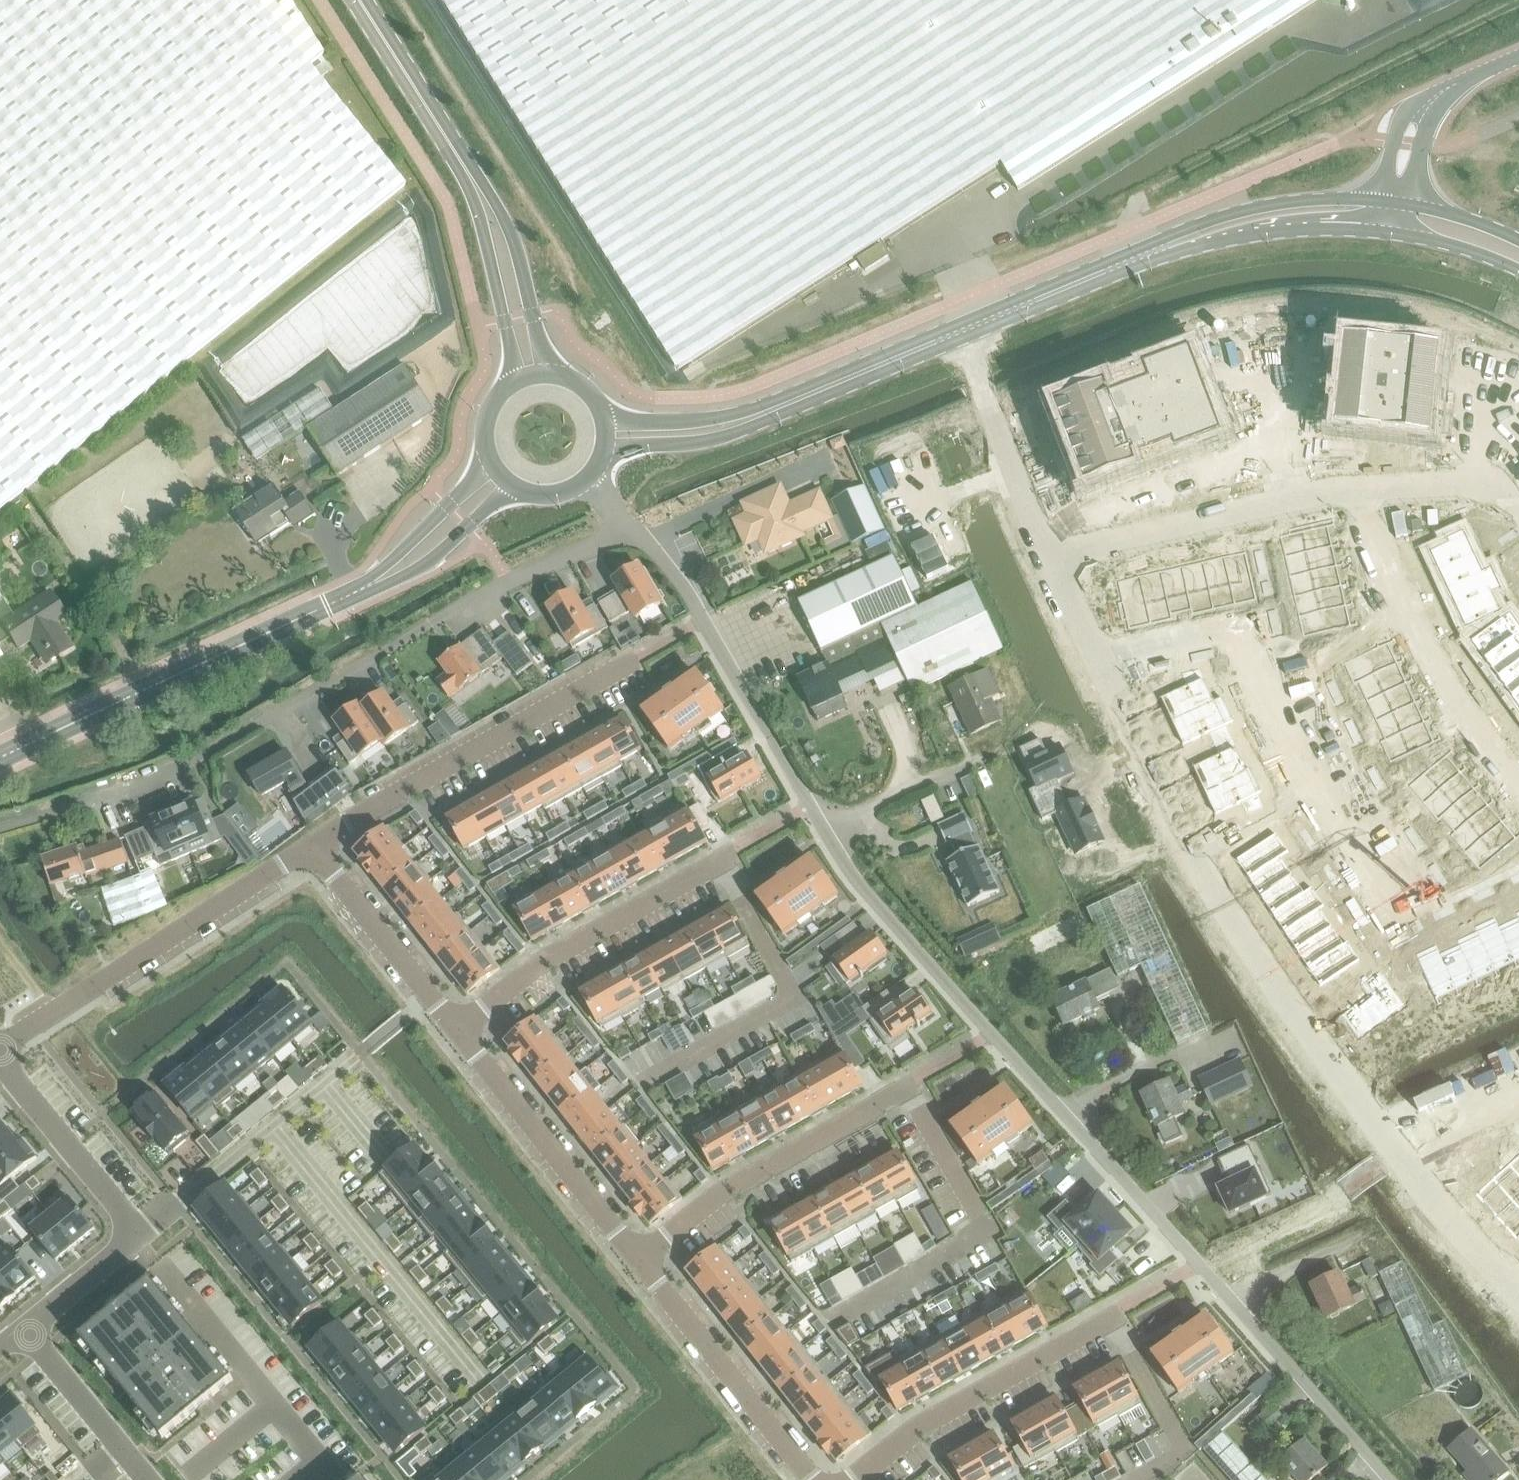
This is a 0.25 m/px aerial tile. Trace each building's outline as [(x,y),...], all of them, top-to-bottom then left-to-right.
[(311,69),(256,0),(0,0),(0,515),(407,189),(311,69)] [(311,69),(329,54),(295,0),(256,0),(311,69)] [(1001,165),(1260,0),(440,0),(677,371),(1001,165)] [(1314,0),(1260,0),(1001,165),(1018,192),(1315,3),(1314,0)] [(881,246),(858,260),(865,272),(888,258),(881,246)] [(1339,337),(1328,439),(1436,451),(1442,394),(1440,394),(1445,348),(1339,337)] [(1196,346),(1046,403),(1083,499),(1233,442),(1196,346)] [(324,391),(246,441),(259,461),(290,441),(307,431),(319,449),(336,477),(339,475),(378,450),(396,439),(434,413),(404,367),(338,411),(324,391)] [(837,440),(830,443),(832,448),(834,452),(841,450),(848,447),(843,437),(837,440)] [(834,452),(831,454),(850,492),(831,501),(835,508),(838,516),(845,529),(847,535),(851,543),(852,545),(869,537),(885,530),(865,485),(848,447),(841,450),(834,452)] [(233,511),(247,532),(248,531),(257,544),(270,536),(271,537),(281,531),(294,522),(298,528),(314,517),(299,493),(283,502),(272,486),(233,511)] [(749,515),(736,522),(747,544),(763,545),(766,552),(832,521),(819,493),(789,507),(780,488),(765,495),(766,497),(757,501),(756,499),(744,505),(749,515)] [(1328,524),(1289,533),(1294,554),(1332,545),(1328,524)] [(1506,533),(1511,540),(1518,534),(1518,531),(1516,526),(1506,533)] [(1448,543),(1430,551),(1439,571),(1474,554),(1463,531),(1447,539),(1448,543)] [(1506,533),(1497,540),(1502,546),(1511,540),(1506,533)] [(1332,545),(1294,554),(1299,574),(1337,565),(1332,545)] [(1262,549),(1254,551),(1257,562),(1264,561),(1262,549)] [(1246,552),(1224,556),(1233,595),(1255,590),(1246,552)] [(1474,554),(1439,571),(1447,589),(1483,573),(1474,554)] [(796,601),(826,665),(827,665),(836,684),(866,671),(867,673),(897,659),(912,691),(1003,648),(989,620),(972,584),(917,609),(893,556),(850,576),(796,601)] [(1224,556),(1203,561),(1212,599),(1233,595),(1224,556)] [(1203,561),(1182,566),(1190,604),(1211,600),(1203,561)] [(1264,561),(1257,562),(1259,574),(1267,572),(1264,561)] [(1337,565),(1299,574),(1303,594),(1342,585),(1337,565)] [(610,624),(632,611),(636,619),(661,605),(639,566),(633,570),(631,568),(619,575),(621,577),(614,581),(621,592),(611,597),(610,595),(609,596),(610,598),(600,604),(599,602),(598,602),(610,624)] [(1182,566),(1161,571),(1169,609),(1190,604),(1182,566)] [(1161,571),(1139,576),(1148,614),(1169,609),(1161,571)] [(1483,573),(1447,589),(1456,608),(1492,591),(1483,573)] [(1139,576),(1118,581),(1122,601),(1118,602),(1122,620),(1148,614),(1139,576)] [(1269,581),(1261,582),(1264,594),(1272,592),(1269,581)] [(1342,585),(1303,594),(1308,614),(1346,605),(1342,585)] [(1492,591),(1456,608),(1465,627),(1501,611),(1492,591)] [(50,593),(13,618),(3,624),(10,635),(19,649),(31,641),(47,664),(71,648),(56,625),(66,618),(50,593)] [(573,649),(609,629),(592,600),(591,600),(594,606),(584,612),(573,593),(567,596),(566,594),(554,601),(555,604),(549,607),(573,649)] [(13,618),(0,599),(0,642),(10,635),(3,624),(13,618)] [(1346,605),(1308,614),(1313,634),(1351,626),(1346,605)] [(1276,609),(1268,611),(1270,622),(1278,620),(1276,609)] [(1502,618),(1471,641),(1485,661),(1516,638),(1502,618)] [(1278,620),(1270,622),(1273,633),(1281,632),(1278,620)] [(614,638),(622,652),(640,642),(642,641),(634,627),(621,634),(614,638)] [(483,630),(461,646),(438,662),(446,674),(436,682),(449,699),(482,674),(503,659),(516,677),(533,665),(509,633),(494,644),(483,630)] [(1485,661),(1498,679),(1518,664),(1518,641),(1516,638),(1485,661)] [(1255,639),(1244,642),(1245,650),(1257,647),(1255,639)] [(1244,642),(1232,645),(1234,652),(1245,650),(1244,642)] [(1388,642),(1352,658),(1362,679),(1397,662),(1388,642)] [(1213,649),(1201,652),(1203,660),(1214,657),(1213,649)] [(1201,652),(1190,654),(1192,662),(1203,660),(1201,652)] [(577,656),(560,665),(565,673),(582,663),(577,656)] [(1171,659),(1159,661),(1161,669),(1172,667),(1171,659)] [(1159,661),(1148,664),(1150,672),(1161,669),(1159,661)] [(1397,662),(1362,679),(1371,698),(1407,682),(1397,662)] [(1498,679),(1511,697),(1518,692),(1518,664),(1498,679)] [(848,708),(836,684),(827,665),(826,665),(798,678),(818,722),(848,708)] [(971,734),(1002,719),(990,694),(998,690),(988,669),(950,688),(971,734)] [(1187,686),(1161,699),(1172,722),(1215,702),(1199,669),(1181,673),(1187,686)] [(696,673),(643,711),(670,750),(698,731),(724,712),(696,673)] [(1333,679),(1326,683),(1331,693),(1338,690),(1333,679)] [(1407,682),(1371,698),(1380,718),(1416,701),(1407,682)] [(1338,690),(1331,693),(1336,704),(1343,700),(1338,690)] [(402,699),(401,700),(405,705),(395,712),(383,694),(361,709),(358,705),(385,746),(418,723),(402,699)] [(1416,701),(1380,718),(1389,737),(1425,721),(1416,701)] [(1215,702),(1172,722),(1183,746),(1209,734),(1214,745),(1231,737),(1215,702)] [(333,741),(350,764),(382,742),(385,746),(358,705),(335,721),(347,739),(338,745),(334,740),(333,741)] [(622,719),(601,731),(622,767),(623,767),(621,762),(641,751),(622,719)] [(1351,719),(1344,722),(1349,732),(1356,729),(1351,719)] [(1425,721),(1389,737),(1399,758),(1434,741),(1425,721)] [(1356,729),(1349,732),(1354,743),(1361,740),(1356,729)] [(582,740),(581,740),(582,742),(600,774),(602,778),(622,767),(601,731),(582,741),(582,740)] [(1219,756),(1193,768),(1204,791),(1247,771),(1231,737),(1214,745),(1219,756)] [(734,739),(723,745),(728,753),(738,746),(734,739)] [(1041,740),(1020,749),(1031,773),(1038,788),(1030,792),(1036,806),(1063,794),(1062,790),(1057,781),(1061,779),(1072,774),(1067,763),(1059,747),(1054,749),(1047,753),(1043,744),(1041,740)] [(582,742),(563,752),(581,785),(600,774),(582,742)] [(723,745),(712,751),(716,759),(728,753),(723,745)] [(701,757),(701,758),(705,765),(716,759),(712,751),(701,757)] [(581,785),(563,752),(544,763),(562,795),(581,785)] [(306,784),(288,753),(250,775),(262,796),(287,782),(292,792),(290,793),(309,826),(352,793),(333,768),(318,779),(320,783),(310,790),(306,784)] [(1446,754),(1416,779),(1431,796),(1461,771),(1446,754)] [(724,768),(704,779),(719,804),(761,780),(757,773),(760,771),(753,759),(750,760),(747,755),(726,767),(725,764),(722,765),(724,768)] [(701,758),(690,764),(694,771),(705,765),(701,758)] [(562,795),(544,763),(525,773),(544,806),(562,795)] [(690,764),(679,770),(683,777),(686,775),(694,771),(690,764)] [(1373,766),(1366,770),(1372,780),(1379,776),(1373,766)] [(679,770),(668,776),(672,783),(675,782),(683,777),(679,770)] [(1247,771),(1204,791),(1215,815),(1241,803),(1246,814),(1263,806),(1247,771)] [(1461,771),(1431,796),(1445,813),(1475,788),(1461,771)] [(544,806),(525,773),(506,784),(525,816),(544,806)] [(683,777),(675,782),(679,789),(690,783),(686,775),(683,777)] [(979,794),(971,776),(961,780),(970,799),(979,794)] [(1379,776),(1372,780),(1377,790),(1384,786),(1379,776)] [(643,780),(633,786),(637,793),(647,787),(643,780)] [(506,827),(525,816),(506,784),(488,795),(506,827)] [(633,786),(623,792),(626,799),(637,793),(633,786)] [(661,787),(650,793),(654,799),(664,794),(661,787)] [(1475,788),(1445,813),(1459,829),(1489,804),(1475,788)] [(650,793),(640,799),(643,805),(654,800),(650,793)] [(1063,794),(1036,806),(1043,821),(1057,814),(1076,855),(1104,842),(1098,829),(1097,826),(1090,811),(1089,811),(1084,800),(1077,803),(1070,807),(1067,802),(1063,794)] [(506,827),(488,795),(468,806),(486,838),(506,827)] [(640,799),(631,803),(637,813),(645,809),(643,805),(640,799)] [(605,802),(594,808),(598,815),(609,809),(605,802)] [(195,803),(173,813),(191,854),(227,838),(232,845),(242,838),(226,816),(213,822),(206,804),(197,808),(195,803)] [(239,804),(224,815),(226,816),(242,838),(258,859),(261,862),(263,860),(247,838),(259,829),(239,804)] [(1489,804),(1459,829),(1472,846),(1502,821),(1489,804)] [(467,806),(447,818),(465,850),(486,839),(467,806)] [(594,808),(584,814),(588,821),(598,815),(594,808)] [(623,808),(613,814),(616,821),(627,815),(623,808)] [(409,815),(417,825),(424,820),(416,811),(409,815)] [(688,811),(667,823),(685,855),(706,843),(688,811)] [(155,826),(127,838),(137,863),(156,855),(161,867),(191,854),(173,813),(153,821),(155,826)] [(612,814),(602,820),(606,827),(616,821),(612,814)] [(947,862),(968,907),(999,893),(978,848),(977,848),(970,833),(973,832),(964,815),(938,827),(947,845),(951,842),(958,857),(947,862)] [(1502,821),(1472,846),(1487,863),(1517,838),(1502,821)] [(567,823),(557,829),(561,836),(571,830),(567,823)] [(667,823),(648,834),(666,866),(667,867),(668,867),(667,865),(685,855),(667,823)] [(1411,826),(1404,831),(1410,840),(1417,836),(1411,826)] [(389,827),(355,852),(363,862),(361,863),(369,874),(400,849),(404,846),(389,827)] [(1305,827),(1298,832),(1305,841),(1311,837),(1305,827)] [(557,829),(546,835),(550,842),(561,836),(557,829)] [(585,829),(575,835),(579,842),(589,836),(585,829)] [(628,839),(627,840),(648,877),(666,866),(648,834),(630,843),(628,839)] [(429,840),(436,849),(442,844),(435,835),(429,840)] [(575,835),(564,841),(568,848),(579,842),(575,835)] [(1417,836),(1410,840),(1417,850),(1423,846),(1417,836)] [(1311,837),(1305,841),(1311,851),(1318,847),(1311,837)] [(1268,838),(1236,860),(1248,878),(1281,857),(1268,838)] [(56,885),(89,874),(129,861),(122,839),(88,850),(86,845),(44,859),(52,886),(56,885)] [(627,840),(608,851),(629,887),(629,889),(630,888),(630,887),(648,877),(627,840)] [(436,849),(443,859),(450,854),(442,844),(436,849)] [(529,845),(519,850),(523,857),(533,851),(529,845)] [(369,874),(383,891),(383,890),(414,866),(400,849),(369,874)] [(519,850),(509,856),(512,863),(523,857),(519,850)] [(548,850),(537,856),(541,863),(552,857),(548,850)] [(608,851),(589,861),(591,865),(610,898),(629,887),(608,851)] [(537,856),(527,862),(531,869),(541,863),(537,856)] [(1281,857),(1248,878),(1260,896),(1293,875),(1281,857)] [(757,897),(784,936),(838,898),(810,859),(757,897)] [(499,862),(489,867),(493,874),(503,868),(499,862)] [(414,866),(383,890),(384,891),(385,891),(398,906),(431,880),(417,863),(414,866)] [(1329,863),(1322,868),(1328,877),(1335,873),(1329,863)] [(1435,863),(1428,867),(1434,877),(1441,872),(1435,863)] [(591,865),(573,876),(591,908),(592,910),(593,909),(592,908),(610,898),(591,865)] [(518,867),(508,873),(512,879),(522,874),(518,867)] [(455,874),(463,883),(469,878),(462,869),(455,874)] [(154,870),(133,879),(146,916),(168,906),(154,870)] [(1441,872),(1434,877),(1441,886),(1447,882),(1441,872)] [(1335,873),(1328,877),(1335,887),(1341,883),(1335,873)] [(1510,877),(1514,884),(1518,882),(1518,873),(1510,877)] [(1293,875),(1260,896),(1272,914),(1304,893),(1293,875)] [(573,876),(554,887),(572,919),(591,908),(573,876)] [(463,883),(470,893),(477,888),(469,878),(463,883)] [(133,879),(101,890),(114,927),(146,916),(133,879)] [(431,880),(398,906),(411,923),(440,900),(428,885),(432,882),(431,880)] [(51,886),(51,887),(57,906),(68,902),(58,892),(56,885),(52,886),(51,886)] [(1492,886),(1481,890),(1485,898),(1495,893),(1492,886)] [(554,887),(535,897),(553,930),(554,931),(555,931),(554,929),(572,919),(554,887)] [(1144,966),(1180,1045),(1208,1033),(1142,888),(1089,911),(1119,977),(1144,966)] [(1481,890),(1471,895),(1474,903),(1485,898),(1481,890)] [(1304,893),(1272,914),(1284,933),(1316,911),(1304,893)] [(535,897),(515,909),(533,941),(553,930),(535,897)] [(1352,899),(1346,904),(1352,913),(1359,909),(1352,899)] [(411,923),(410,924),(411,925),(412,924),(425,940),(454,917),(440,900),(411,923)] [(482,908),(490,917),(496,912),(488,903),(482,908)] [(1453,904),(1442,908),(1446,916),(1456,911),(1453,904)] [(707,920),(706,919),(727,957),(728,959),(750,947),(728,908),(707,920)] [(1442,908),(1432,913),(1435,921),(1446,916),(1442,908)] [(1359,909),(1352,913),(1358,923),(1365,919),(1359,909)] [(1316,911),(1284,933),(1295,951),(1328,929),(1316,911)] [(490,917),(497,926),(503,922),(496,912),(490,917)] [(454,917),(425,940),(438,957),(471,931),(457,914),(454,917)] [(1498,926),(1515,961),(1518,959),(1518,919),(1518,917),(1498,926)] [(848,918),(838,925),(843,931),(853,924),(848,918)] [(706,921),(685,932),(706,969),(727,957),(706,919),(706,921)] [(838,925),(828,932),(833,939),(843,931),(838,925)] [(853,926),(822,948),(847,984),(865,972),(867,975),(869,973),(867,971),(887,957),(883,952),(885,950),(877,939),(875,940),(871,934),(863,940),(853,926)] [(993,926),(958,943),(965,958),(1001,941),(993,926)] [(1498,926),(1479,935),(1495,970),(1515,961),(1498,926)] [(1049,928),(1027,938),(1032,950),(1055,940),(1049,928)] [(1328,929),(1296,951),(1308,969),(1340,947),(1328,929)] [(438,957),(437,958),(437,959),(439,958),(451,974),(484,948),(471,931),(438,957)] [(1406,931),(1397,937),(1401,944),(1411,937),(1406,931)] [(665,944),(664,943),(686,981),(706,969),(685,932),(665,944)] [(828,932),(818,939),(823,946),(833,939),(828,932)] [(1479,935),(1459,944),(1475,979),(1495,970),(1479,935)] [(1397,937),(1387,943),(1391,950),(1401,944),(1397,937)] [(818,939),(807,947),(812,954),(823,946),(818,939)] [(518,940),(512,945),(519,955),(526,950),(518,940)] [(664,944),(644,956),(662,988),(661,989),(664,993),(686,981),(664,943),(664,944)] [(1459,944),(1439,953),(1456,989),(1475,979),(1459,944)] [(807,947),(797,954),(801,961),(812,954),(807,947)] [(1340,947),(1308,969),(1320,987),(1353,966),(1340,947)] [(453,976),(451,978),(459,987),(460,986),(468,995),(501,969),(484,948),(451,974),(453,976)] [(1439,953),(1419,963),(1435,998),(1456,989),(1439,953)] [(797,954),(786,962),(791,968),(801,961),(797,954)] [(624,967),(622,966),(642,1000),(661,989),(662,988),(644,956),(624,967)] [(623,968),(602,979),(623,1016),(622,1017),(623,1019),(646,1006),(642,1000),(622,966),(623,968)] [(1368,994),(1341,1015),(1357,1037),(1396,1009),(1380,987),(1388,982),(1380,971),(1361,985),(1368,994)] [(1120,989),(1112,972),(1088,983),(1087,981),(1052,998),(1065,1025),(1098,1009),(1094,1001),(1120,989)] [(771,976),(765,980),(770,989),(777,986),(771,976)] [(753,977),(742,983),(746,990),(756,984),(753,977)] [(602,979),(580,992),(601,1028),(622,1017),(623,1016),(602,979)] [(742,983),(731,989),(735,996),(746,990),(742,983)] [(896,986),(864,1008),(873,1020),(870,1022),(886,1045),(889,1043),(893,1050),(908,1039),(904,1033),(930,1015),(926,1009),(929,1007),(921,995),(918,997),(914,991),(905,998),(896,986)] [(284,989),(263,1005),(293,1042),(313,1026),(284,989)] [(564,998),(557,1003),(565,1012),(571,1007),(564,998)] [(711,1001),(700,1007),(704,1014),(715,1008),(711,1001)] [(265,1009),(247,1024),(274,1058),(293,1042),(263,1005),(263,1006),(265,1009)] [(700,1007),(690,1013),(694,1020),(704,1014),(700,1007)] [(831,1016),(824,1020),(830,1031),(837,1027),(831,1016)] [(538,1017),(505,1043),(512,1052),(510,1053),(520,1065),(521,1063),(554,1036),(538,1017)] [(247,1024),(227,1040),(254,1074),(274,1058),(247,1024)] [(669,1024),(659,1030),(662,1037),(673,1031),(669,1024)] [(812,1024),(801,1030),(805,1037),(816,1031),(812,1024)] [(580,1031),(587,1040),(593,1035),(586,1026),(580,1031)] [(659,1030),(648,1036),(652,1043),(662,1037),(659,1030)] [(801,1030),(791,1036),(795,1043),(805,1037),(801,1030)] [(587,1040),(594,1049),(601,1044),(593,1035),(587,1040)] [(554,1036),(521,1063),(535,1080),(534,1082),(564,1057),(565,1058),(569,1055),(554,1036)] [(227,1040),(207,1057),(237,1094),(238,1093),(235,1089),(254,1074),(227,1040)] [(853,1046),(842,1052),(853,1072),(867,1064),(853,1046)] [(628,1048),(617,1054),(621,1061),(632,1055),(628,1048)] [(770,1048),(760,1054),(763,1061),(774,1055),(770,1048)] [(821,1062),(820,1063),(840,1100),(862,1088),(853,1072),(842,1052),(842,1051),(821,1062)] [(760,1054),(749,1060),(753,1067),(763,1061),(760,1054)] [(186,1069),(185,1069),(218,1110),(237,1094),(207,1057),(189,1072),(186,1068),(186,1069)] [(564,1057),(534,1082),(536,1081),(549,1099),(579,1075),(565,1058),(564,1057)] [(317,1059),(311,1064),(319,1073),(325,1069),(317,1059)] [(820,1060),(797,1074),(798,1075),(799,1075),(820,1113),(820,1111),(840,1100),(820,1063),(821,1062),(820,1060)] [(608,1066),(615,1076),(622,1071),(614,1061),(608,1066)] [(1240,1062),(1201,1080),(1213,1105),(1252,1087),(1240,1062)] [(311,1064),(305,1069),(313,1078),(319,1073),(311,1064)] [(185,1069),(165,1086),(195,1122),(214,1106),(217,1110),(218,1110),(185,1069)] [(623,1085),(629,1080),(622,1071),(615,1076),(623,1085)] [(728,1072),(718,1078),(722,1085),(732,1079),(728,1072)] [(579,1075),(549,1099),(563,1116),(562,1117),(593,1093),(579,1075)] [(798,1075),(778,1087),(799,1123),(819,1112),(820,1113),(799,1075),(798,1075)] [(718,1078),(707,1084),(711,1091),(722,1085),(718,1078)] [(1179,1105),(1194,1098),(1188,1086),(1174,1093),(1169,1082),(1141,1095),(1165,1146),(1183,1138),(1174,1119),(1184,1115),(1179,1105)] [(778,1087),(756,1099),(758,1103),(759,1102),(779,1137),(779,1135),(799,1123),(778,1087)] [(974,1158),(979,1165),(1032,1127),(1005,1088),(951,1126),(974,1158)] [(278,1091),(272,1096),(280,1105),(286,1101),(278,1091)] [(593,1093),(562,1117),(564,1117),(578,1134),(607,1111),(593,1093)] [(139,1110),(135,1113),(145,1126),(144,1127),(154,1139),(155,1138),(169,1155),(192,1137),(157,1095),(154,1097),(152,1094),(136,1107),(139,1110)] [(687,1095),(676,1101),(680,1108),(691,1102),(687,1095)] [(272,1096),(266,1101),(274,1110),(280,1105),(272,1096)] [(636,1102),(644,1112),(650,1107),(642,1097),(636,1102)] [(739,1114),(738,1114),(757,1147),(777,1136),(779,1137),(759,1102),(758,1103),(739,1114)] [(644,1112),(651,1121),(657,1116),(650,1107),(644,1112)] [(716,1121),(715,1122),(737,1160),(737,1158),(757,1147),(738,1114),(739,1114),(737,1110),(716,1121)] [(607,1111),(578,1134),(591,1152),(591,1153),(621,1129),(607,1111)] [(715,1119),(692,1132),(714,1171),(735,1159),(737,1160),(715,1122),(716,1121),(715,1119)] [(18,1143),(17,1142),(2,1123),(0,1125),(0,1157),(18,1143)] [(239,1123),(233,1128),(240,1137),(246,1133),(239,1123)] [(621,1129),(591,1153),(592,1153),(606,1170),(636,1147),(636,1148),(640,1145),(625,1126),(621,1129)] [(233,1128),(227,1133),(234,1142),(240,1137),(233,1128)] [(664,1138),(672,1147),(678,1142),(671,1133),(664,1138)] [(205,1135),(196,1143),(211,1161),(221,1154),(205,1135)] [(1215,1145),(1217,1149),(1219,1153),(1235,1146),(1231,1138),(1215,1145)] [(0,1157),(0,1201),(2,1203),(20,1188),(13,1179),(37,1159),(21,1139),(17,1142),(18,1143),(0,1157)] [(672,1147),(679,1157),(686,1152),(678,1142),(672,1147)] [(1229,1183),(1218,1188),(1230,1214),(1272,1194),(1249,1145),(1218,1160),(1229,1183)] [(415,1146),(379,1175),(393,1191),(430,1161),(430,1160),(427,1162),(415,1146)] [(636,1147),(606,1170),(620,1188),(619,1189),(650,1165),(636,1148),(636,1147)] [(897,1152),(876,1165),(896,1201),(898,1203),(919,1191),(897,1152)] [(1476,1194),(1516,1239),(1518,1237),(1518,1155),(1476,1194)] [(974,1158),(966,1164),(972,1172),(980,1166),(979,1165),(974,1158)] [(430,1161),(393,1191),(406,1207),(443,1177),(430,1161)] [(1046,1164),(1036,1171),(1041,1177),(1051,1170),(1046,1164)] [(1060,1164),(1043,1177),(1054,1190),(1070,1175),(1060,1164)] [(663,1182),(650,1165),(619,1189),(620,1190),(621,1189),(634,1205),(634,1206),(664,1182),(663,1182)] [(876,1165),(855,1176),(875,1213),(896,1201),(876,1165)] [(259,1169),(250,1177),(255,1183),(264,1175),(259,1169)] [(694,1175),(701,1185),(708,1180),(700,1170),(694,1175)] [(1036,1171),(1026,1177),(1031,1184),(1041,1177),(1036,1171)] [(264,1175),(255,1183),(259,1189),(269,1181),(264,1175)] [(855,1176),(834,1188),(856,1227),(877,1215),(875,1213),(855,1176)] [(35,1177),(26,1184),(33,1194),(42,1186),(35,1177)] [(443,1177),(406,1207),(419,1223),(454,1194),(442,1179),(444,1178),(443,1177)] [(1026,1177),(1016,1184),(1021,1191),(1031,1184),(1026,1177)] [(634,1205),(632,1207),(641,1219),(643,1217),(650,1226),(683,1200),(667,1179),(663,1182),(664,1182),(634,1206),(634,1205)] [(225,1184),(195,1208),(207,1222),(240,1195),(239,1194),(235,1197),(225,1184)] [(1016,1184),(1007,1191),(1011,1197),(1021,1191),(1016,1184)] [(834,1188),(813,1200),(835,1239),(856,1227),(834,1188)] [(997,1198),(1001,1204),(1011,1197),(1007,1191),(997,1198)] [(454,1194),(419,1223),(432,1239),(467,1210),(454,1194)] [(240,1195),(207,1222),(217,1235),(251,1208),(240,1195)] [(280,1195),(271,1203),(276,1209),(285,1201),(280,1195)] [(1066,1202),(1047,1219),(1060,1233),(1064,1229),(1075,1241),(1078,1245),(1114,1212),(1112,1210),(1115,1208),(1105,1197),(1103,1200),(1099,1195),(1077,1214),(1066,1202)] [(69,1198),(50,1214),(76,1246),(95,1231),(69,1198)] [(1001,1204),(997,1198),(987,1204),(991,1211),(1001,1204)] [(813,1200),(792,1211),(814,1250),(835,1239),(813,1200)] [(0,1205),(0,1214),(3,1218),(13,1210),(5,1201),(0,1205)] [(285,1201),(276,1209),(281,1215),(290,1207),(285,1201)] [(367,1202),(358,1210),(363,1216),(372,1208),(367,1202)] [(251,1208),(217,1235),(228,1248),(258,1224),(261,1221),(251,1208)] [(372,1208),(363,1216),(368,1222),(377,1214),(372,1208)] [(467,1210),(432,1239),(436,1237),(448,1251),(444,1254),(445,1255),(482,1224),(481,1224),(479,1225),(467,1210)] [(792,1211),(770,1224),(792,1262),(814,1250),(792,1211)] [(1078,1245),(1077,1247),(1092,1264),(1090,1266),(1100,1277),(1119,1260),(1111,1251),(1132,1232),(1114,1212),(1078,1245)] [(50,1214),(30,1230),(57,1262),(76,1246),(50,1214)] [(296,1214),(287,1222),(291,1228),(301,1220),(296,1214)] [(942,1222),(931,1228),(939,1242),(950,1235),(942,1222)] [(258,1224),(228,1248),(239,1261),(268,1237),(258,1224)] [(482,1224),(445,1255),(458,1270),(495,1240),(494,1240),(482,1225),(482,1224)] [(739,1232),(746,1241),(753,1236),(745,1226),(739,1232)] [(312,1234),(303,1242),(308,1248),(317,1240),(312,1234)] [(393,1234),(384,1242),(389,1248),(398,1240),(393,1234)] [(268,1237),(239,1261),(249,1274),(279,1250),(268,1237)] [(317,1240),(308,1248),(313,1254),(322,1246),(317,1240)] [(398,1240),(389,1248),(394,1254),(403,1246),(398,1240)] [(495,1240),(458,1270),(471,1286),(506,1258),(493,1243),(495,1241),(495,1240)] [(931,1240),(922,1247),(926,1254),(936,1247),(931,1240)] [(920,1245),(900,1256),(906,1266),(925,1253),(920,1245)] [(720,1246),(687,1271),(702,1291),(735,1265),(720,1246)] [(14,1296),(15,1296),(36,1279),(10,1247),(0,1255),(0,1279),(14,1296)] [(279,1250),(249,1274),(260,1287),(289,1263),(279,1250)] [(765,1252),(759,1257),(767,1267),(773,1262),(765,1252)] [(900,1256),(879,1269),(884,1279),(906,1266),(900,1256)] [(506,1258),(471,1286),(483,1302),(518,1273),(506,1258)] [(1371,1258),(1362,1263),(1368,1274),(1376,1270),(1371,1258)] [(334,1260),(324,1268),(329,1274),(338,1266),(334,1260)] [(774,1277),(781,1271),(773,1262),(767,1267),(774,1277)] [(289,1263),(260,1287),(270,1300),(300,1276),(289,1263)] [(1403,1263),(1380,1274),(1434,1391),(1469,1375),(1445,1322),(1434,1327),(1423,1305),(1403,1263)] [(735,1265),(702,1291),(716,1308),(748,1282),(735,1265)] [(876,1265),(856,1276),(859,1280),(864,1290),(884,1279),(879,1269),(876,1265)] [(996,1265),(986,1271),(990,1278),(1000,1272),(996,1265)] [(338,1266),(329,1274),(334,1280),(343,1272),(338,1266)] [(419,1266),(410,1273),(415,1279),(424,1271),(419,1266)] [(424,1271),(415,1279),(420,1285),(429,1277),(424,1271)] [(986,1271),(975,1277),(979,1284),(990,1278),(986,1271)] [(518,1273),(483,1302),(484,1303),(488,1300),(500,1315),(533,1287),(531,1288),(518,1273)] [(1339,1274),(1311,1287),(1327,1319),(1356,1306),(1355,1304),(1366,1299),(1361,1287),(1348,1293),(1339,1274)] [(300,1276),(270,1300),(281,1313),(311,1289),(300,1276)] [(0,1311),(17,1298),(15,1296),(14,1296),(0,1279),(0,1310),(0,1311)] [(151,1280),(80,1338),(163,1439),(234,1381),(151,1280)] [(859,1280),(838,1292),(840,1296),(843,1302),(864,1290),(859,1280)] [(748,1282),(716,1308),(729,1325),(762,1299),(748,1282)] [(533,1287),(500,1315),(512,1330),(509,1333),(546,1303),(533,1288),(533,1287)] [(786,1292),(793,1301),(800,1296),(792,1287),(786,1292)] [(955,1288),(944,1294),(948,1301),(959,1295),(955,1288)] [(311,1289),(281,1313),(292,1327),(322,1302),(311,1289)] [(1025,1289),(1003,1301),(1025,1340),(1047,1328),(1025,1289)] [(944,1294),(934,1300),(938,1307),(948,1301),(944,1294)] [(800,1296),(793,1301),(801,1311),(808,1306),(800,1296)] [(840,1296),(829,1302),(833,1308),(843,1302),(840,1296)] [(445,1297),(436,1305),(440,1311),(450,1303),(445,1297)] [(762,1299),(729,1325),(742,1342),(775,1316),(762,1299)] [(1003,1301),(983,1313),(1005,1353),(1006,1353),(1005,1352),(1025,1340),(1003,1301)] [(1390,1301),(1378,1306),(1383,1318),(1395,1313),(1390,1301)] [(450,1303),(440,1311),(445,1317),(455,1309),(450,1303)] [(546,1303),(509,1333),(523,1350),(558,1321),(545,1306),(547,1304),(546,1303)] [(374,1309),(364,1317),(369,1323),(378,1315),(374,1309)] [(913,1312),(902,1318),(906,1324),(917,1319),(913,1312)] [(983,1313),(962,1325),(983,1364),(1004,1352),(1005,1353),(983,1313)] [(378,1315),(369,1323),(374,1328),(383,1321),(378,1315)] [(775,1316),(742,1342),(755,1358),(788,1333),(775,1316)] [(902,1318),(892,1323),(896,1330),(906,1324),(902,1318)] [(1204,1318),(1151,1356),(1178,1395),(1205,1377),(1208,1382),(1210,1381),(1206,1376),(1232,1357),(1204,1318)] [(819,1321),(813,1326),(820,1335),(827,1330),(819,1321)] [(340,1324),(310,1348),(321,1362),(355,1335),(354,1334),(350,1337),(340,1324)] [(851,1324),(836,1332),(848,1348),(861,1341),(860,1341),(851,1324)] [(962,1325),(941,1336),(963,1377),(964,1376),(963,1375),(983,1364),(962,1325)] [(471,1329),(462,1336),(466,1342),(476,1335),(471,1329)] [(788,1333),(755,1358),(768,1375),(767,1376),(767,1377),(803,1348),(790,1331),(788,1333)] [(355,1335),(321,1362),(332,1375),(367,1346),(367,1345),(365,1347),(355,1335)] [(395,1335),(386,1343),(391,1349),(400,1341),(395,1335)] [(476,1335),(466,1342),(471,1348),(481,1340),(476,1335)] [(550,1336),(544,1341),(551,1351),(557,1346),(550,1336)] [(941,1336),(919,1348),(941,1387),(962,1376),(963,1377),(941,1336)] [(832,1337),(826,1342),(834,1352),(840,1347),(832,1337)] [(400,1341),(391,1349),(395,1354),(405,1347),(400,1341)] [(544,1341),(538,1346),(545,1355),(551,1351),(544,1341)] [(367,1346),(332,1375),(343,1388),(378,1359),(367,1346)] [(840,1347),(834,1352),(841,1361),(847,1356),(840,1347)] [(803,1348),(767,1377),(768,1377),(769,1376),(782,1393),(817,1365),(803,1348)] [(919,1348),(899,1360),(921,1400),(922,1400),(921,1398),(941,1387),(919,1348)] [(583,1351),(564,1366),(596,1405),(597,1404),(595,1403),(613,1388),(583,1351)] [(894,1352),(865,1369),(876,1383),(881,1380),(899,1411),(920,1399),(921,1400),(899,1360),(898,1360),(894,1352)] [(378,1359),(343,1388),(353,1401),(382,1377),(373,1365),(379,1360),(378,1359)] [(416,1361),(407,1369),(412,1375),(421,1367),(416,1361)] [(497,1361),(488,1369),(493,1375),(502,1367),(497,1361)] [(1107,1366),(1095,1373),(1119,1416),(1120,1418),(1141,1406),(1118,1363),(1109,1368),(1107,1366)] [(514,1365),(508,1370),(516,1379),(522,1375),(514,1365)] [(817,1365),(782,1393),(795,1409),(794,1410),(830,1382),(817,1365)] [(564,1366),(547,1381),(578,1419),(596,1405),(564,1366)] [(421,1367),(412,1375),(417,1380),(426,1373),(421,1367)] [(508,1370),(502,1375),(510,1384),(516,1379),(508,1370)] [(859,1371),(853,1376),(860,1386),(867,1381),(859,1371)] [(1083,1403),(1074,1408),(1088,1434),(1118,1416),(1119,1416),(1095,1373),(1082,1381),(1083,1383),(1074,1388),(1083,1403)] [(382,1377),(353,1401),(364,1414),(393,1390),(382,1377)] [(549,1385),(532,1399),(559,1432),(576,1418),(577,1420),(578,1419),(547,1381),(546,1381),(549,1385)] [(867,1381),(860,1386),(868,1395),(874,1390),(867,1381)] [(830,1382),(794,1410),(795,1411),(796,1410),(808,1426),(807,1427),(808,1427),(844,1399),(830,1382)] [(437,1387),(428,1395),(433,1400),(442,1393),(437,1387)] [(393,1390),(364,1414),(374,1427),(410,1398),(409,1397),(403,1402),(393,1390)] [(442,1393),(433,1400),(438,1406),(447,1399),(442,1393)] [(479,1394),(473,1399),(481,1408),(487,1403),(479,1394)] [(1252,1395),(1243,1403),(1248,1409),(1257,1401),(1256,1400),(1252,1395)] [(17,1442),(16,1443),(22,1450),(41,1434),(35,1427),(20,1408),(11,1397),(0,1407),(0,1421),(17,1442)] [(410,1398),(374,1427),(385,1440),(420,1411),(410,1398)] [(1045,1401),(1033,1408),(1057,1451),(1056,1452),(1057,1453),(1079,1441),(1078,1439),(1088,1434),(1074,1408),(1064,1414),(1055,1398),(1046,1403),(1045,1401)] [(512,1409),(511,1410),(543,1448),(544,1448),(542,1446),(559,1432),(532,1399),(515,1412),(512,1409)] [(844,1399),(808,1427),(808,1428),(809,1427),(822,1443),(857,1416),(844,1399)] [(1243,1403),(1234,1411),(1239,1417),(1248,1409),(1243,1403)] [(1258,1438),(1283,1417),(1273,1406),(1248,1427),(1258,1438)] [(887,1407),(881,1412),(889,1421),(895,1416),(887,1407)] [(1021,1418),(1012,1423),(1024,1444),(1014,1449),(1025,1469),(1056,1452),(1057,1451),(1033,1408),(1020,1416),(1021,1418)] [(461,1409),(455,1413),(463,1423),(469,1418),(461,1409)] [(511,1410),(494,1424),(525,1463),(543,1449),(543,1448),(511,1410)] [(420,1411),(385,1440),(396,1453),(426,1430),(415,1417),(421,1412),(420,1411)] [(1234,1411),(1225,1419),(1230,1425),(1239,1417),(1234,1411)] [(455,1413),(450,1418),(457,1427),(463,1423),(455,1413)] [(822,1443),(820,1444),(829,1456),(831,1454),(837,1462),(872,1434),(857,1416),(822,1443)] [(1225,1419),(1216,1427),(1221,1432),(1230,1425),(1225,1419)] [(16,1443),(17,1442),(0,1421),(0,1456),(16,1443)] [(494,1424),(476,1438),(479,1442),(506,1475),(523,1462),(524,1464),(525,1463),(494,1424)] [(1216,1427),(1207,1435),(1212,1440),(1221,1432),(1216,1427)] [(1508,1471),(1471,1431),(1449,1451),(1473,1477),(1469,1479),(1499,1479),(1508,1471)] [(1204,1450),(1230,1479),(1267,1479),(1224,1432),(1204,1450)] [(970,1444),(991,1479),(1005,1479),(1016,1474),(993,1434),(984,1439),(983,1437),(970,1444)] [(1207,1435),(1198,1442),(1203,1448),(1212,1440),(1207,1435)] [(426,1438),(420,1442),(428,1452),(434,1447),(426,1438)] [(461,1457),(480,1479),(500,1479),(506,1475),(479,1442),(476,1438),(475,1439),(478,1443),(461,1457)] [(1328,1466),(1304,1439),(1279,1461),(1282,1466),(1273,1474),(1278,1479),(1285,1479),(1291,1475),(1296,1479),(1312,1479),(1328,1466)] [(1145,1441),(1136,1446),(1146,1464),(1155,1459),(1145,1441)] [(420,1442),(414,1447),(422,1456),(428,1452),(420,1442)] [(1198,1442),(1195,1446),(1199,1451),(1200,1451),(1203,1448),(1198,1442)] [(950,1458),(962,1479),(991,1479),(970,1444),(958,1451),(959,1453),(950,1458)] [(397,1464),(409,1479),(416,1475),(409,1466),(419,1459),(413,1451),(397,1464)] [(1108,1453),(1101,1457),(1109,1471),(1116,1467),(1108,1453)] [(444,1471),(451,1479),(480,1479),(461,1457),(444,1471)] [(928,1472),(935,1479),(937,1479),(942,1476),(934,1467),(928,1472)] [(1109,1471),(1114,1479),(1117,1479),(1122,1477),(1116,1467),(1109,1471)] [(433,1479),(451,1479),(444,1471),(433,1479)] [(1102,1475),(1105,1479),(1114,1479),(1109,1471),(1102,1475)] [(46,1477),(48,1479),(59,1479),(52,1472),(46,1477)]
